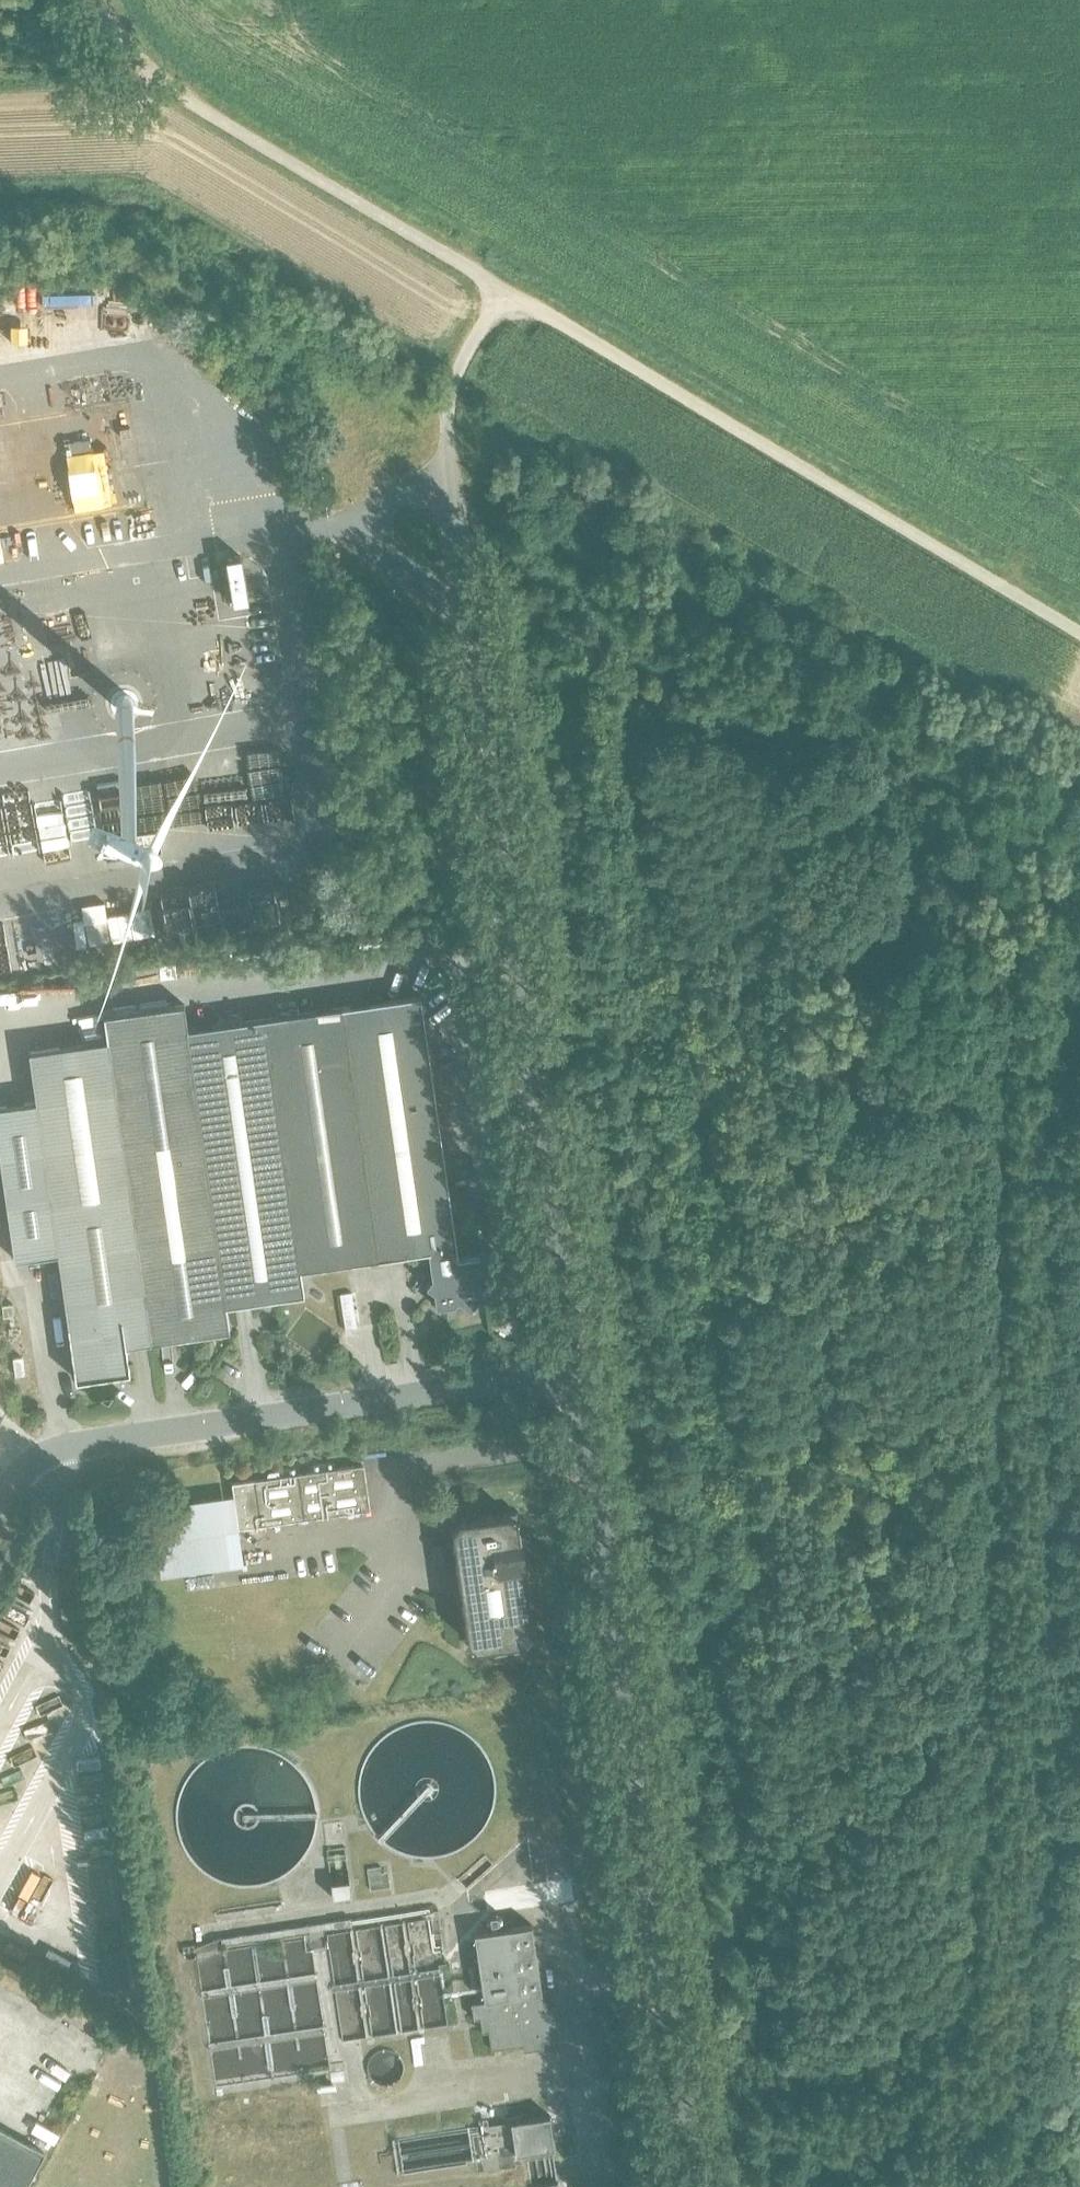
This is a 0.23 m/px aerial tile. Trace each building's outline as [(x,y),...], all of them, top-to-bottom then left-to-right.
[(84,404),(82,421),(97,422),(99,406),(84,404)] [(76,453),(80,501),(107,499),(103,451),(76,453)] [(120,467),(110,478),(121,489),(131,477),(120,467)] [(241,542),(229,543),(231,562),(243,561),(241,542)] [(0,1102),(0,1150),(15,1253),(59,1247),(76,1374),(130,1366),(126,1339),(230,1324),(226,1299),(305,1288),(301,1263),(429,1244),(433,1271),(427,1280),(435,1286),(437,1301),(455,1299),(459,1294),(471,1303),(480,1291),(485,1294),(503,1292),(501,1276),(507,1268),(499,1263),(497,1247),(458,1252),(420,990),(189,1023),(185,999),(105,1010),(108,1035),(30,1047),(37,1096),(0,1102)] [(352,1286),(339,1288),(344,1323),(357,1321),(352,1286)] [(363,1460),(233,1479),(239,1522),(370,1503),(363,1460)] [(516,1506),(451,1515),(468,1634),(477,1641),(534,1633),(516,1506)] [(350,1877),(331,1879),(332,1893),(352,1891),(350,1877)] [(448,2022),(430,1913),(195,1948),(217,2081),(329,2066),(327,2038),(448,2022)] [(485,1996),(472,2000),(474,2013),(480,2013),(483,2026),(490,2026),(493,2044),(524,2039),(525,2046),(543,2043),(542,2037),(561,2035),(556,2000),(544,2002),(542,1989),(532,1921),(475,1929),(485,1996)] [(10,1935),(4,1944),(23,1955),(28,1946),(10,1935)] [(403,2068),(404,2064),(403,2061),(402,2057),(401,2054),(398,2051),(396,2049),(392,2047),(389,2046),(385,2046),(381,2046),(378,2047),(375,2049),(372,2051),(370,2054),(368,2057),(367,2060),(367,2064),(367,2068),(368,2071),(370,2074),(372,2077),(375,2079),(378,2081),(381,2082),(385,2083),(389,2082),(392,2081),(396,2079),(398,2077),(400,2075),(402,2071),(403,2068)] [(550,2111),(512,2117),(517,2149),(555,2144),(550,2111)] [(46,2147),(0,2122),(0,2186),(24,2186),(46,2147)]
